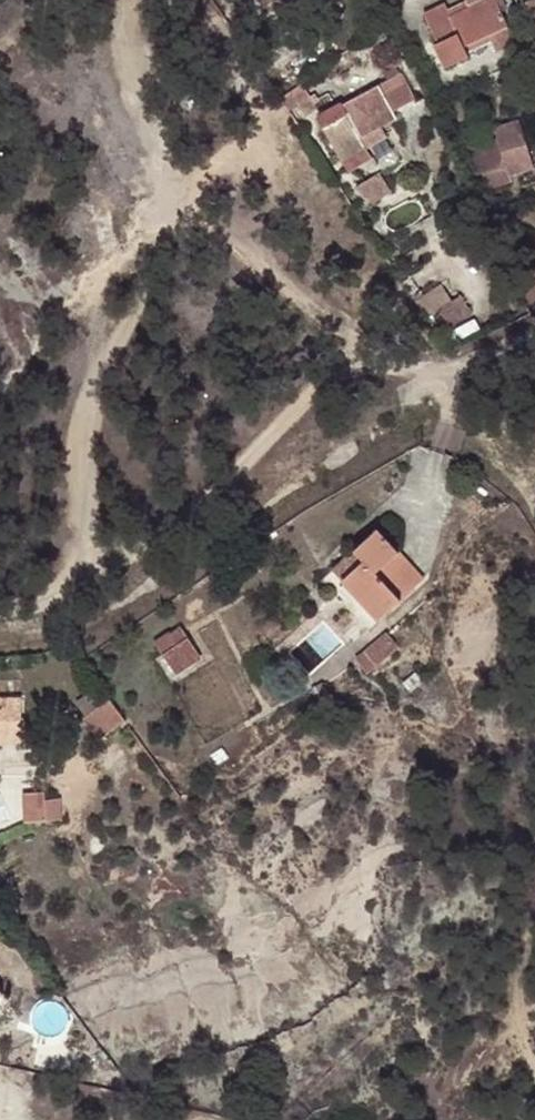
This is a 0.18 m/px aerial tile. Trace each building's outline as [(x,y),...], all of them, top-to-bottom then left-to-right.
[(382,12),(396,4),(393,0),(376,0),(382,12)] [(469,8),(453,16),(448,4),(425,14),(438,41),(434,43),(447,68),(470,56),(467,46),(486,36),(493,51),(511,41),(494,3),(499,0),(465,0),(469,8)] [(518,7),(534,47),(534,1),(518,7)] [(268,29),(262,17),(247,27),(253,39),(268,29)] [(415,100),(402,73),(318,119),(342,162),(366,149),(360,138),(397,119),(393,111),(415,100)] [(298,80),(276,92),(284,106),(293,101),(306,93),(298,80)] [(311,90),(306,93),(293,101),(301,112),(319,102),(311,90)] [(366,149),(342,162),(348,173),(372,159),(366,149)] [(514,186),(497,150),(476,158),(492,196),(514,186)] [(379,173),(355,188),(373,204),(391,193),(379,173)] [(476,338),(461,318),(445,331),(457,351),(476,338)] [(413,582),(373,525),(347,544),(356,557),(331,575),(366,620),(413,582)] [(356,557),(347,544),(321,563),(331,575),(356,557)] [(168,646),(146,620),(124,639),(140,665),(168,646)] [(354,667),(383,644),(375,633),(345,655),(354,667)] [(336,661),(345,673),(354,667),(345,655),(336,661)] [(68,733),(93,713),(78,691),(71,697),(54,709),(51,711),(68,733)] [(31,812),(29,791),(13,792),(13,784),(0,785),(0,815),(31,812)] [(0,911),(0,914),(6,923),(20,914),(12,903),(0,911)]
